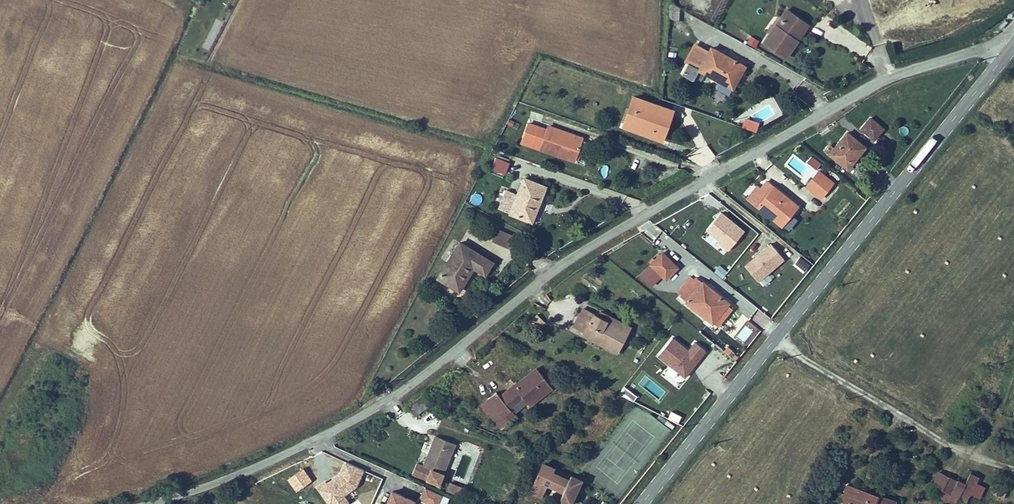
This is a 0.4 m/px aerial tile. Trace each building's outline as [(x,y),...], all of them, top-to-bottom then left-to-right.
[(651,22),(652,7),(644,2),(643,19),(650,22),(651,22)] [(787,59),(811,26),(788,9),(763,42),(787,59)] [(747,68),(713,49),(710,54),(696,46),(686,62),(689,64),(683,75),(694,81),(699,72),(719,84),(717,88),(731,96),(747,68)] [(911,80),(900,85),(903,94),(915,90),(911,80)] [(622,128),(639,134),(664,142),(674,112),(669,110),(632,98),(622,128)] [(874,137),(883,128),(873,119),(864,128),(874,137)] [(746,120),(744,127),(758,131),(760,124),(746,120)] [(579,161),(586,139),(550,127),(549,131),(532,126),(527,144),(577,161),(579,161)] [(848,169),(866,149),(855,140),(855,139),(849,133),(836,148),(833,145),(827,151),(848,169)] [(509,177),(512,166),(499,160),(495,172),(509,177)] [(834,184),(818,171),(805,187),(822,200),(834,184)] [(799,207),(776,188),(768,181),(761,189),(758,186),(747,200),(781,229),(792,216),(796,218),(801,212),(798,209),(799,207)] [(535,223),(547,188),(526,182),(521,197),(508,192),(502,212),(535,223)] [(723,214),(707,232),(728,251),(745,233),(723,214)] [(510,250),(515,238),(499,231),(494,241),(510,250)] [(487,274),(493,263),(461,244),(441,278),(462,290),(476,268),(487,274)] [(785,260),(771,244),(745,267),(759,283),(785,260)] [(664,277),(675,267),(661,252),(649,262),(664,277)] [(713,326),(715,324),(719,328),(735,309),(731,305),(705,283),(704,284),(696,277),(693,280),(691,278),(679,292),(689,301),(687,303),(713,326)] [(581,336),(598,345),(615,353),(618,347),(626,331),(629,325),(601,310),(597,317),(580,308),(572,325),(584,331),(581,336)] [(537,315),(529,324),(538,333),(547,324),(537,315)] [(689,349),(673,336),(657,355),(683,378),(707,351),(696,341),(689,349)] [(709,358),(719,371),(733,361),(722,348),(709,358)] [(552,390),(536,369),(518,383),(517,383),(499,396),(497,393),(481,405),(499,429),(517,416),(516,414),(529,404),(531,406),(552,390)] [(433,408),(436,401),(429,393),(425,396),(418,402),(433,408)] [(432,410),(433,408),(418,402),(406,409),(419,417),(432,410)] [(428,436),(416,467),(422,470),(435,440),(428,436)] [(341,474),(326,484),(325,482),(316,488),(326,503),(347,503),(349,503),(345,497),(358,488),(365,472),(346,463),(341,474)] [(542,464),(529,494),(542,499),(546,490),(562,497),(559,503),(574,503),(583,483),(571,478),(569,482),(553,475),(555,469),(542,464)] [(312,481),(304,469),(290,478),(299,490),(312,481)] [(445,476),(433,470),(427,483),(440,489),(445,476)] [(941,473),(934,486),(942,490),(949,494),(960,498),(966,485),(956,481),(941,473)] [(979,477),(971,473),(966,485),(960,498),(959,499),(968,503),(971,496),(979,499),(984,488),(976,484),(979,477)] [(464,489),(451,484),(447,493),(461,498),(464,489)] [(839,503),(841,503),(895,503),(879,497),(878,499),(846,486),(839,503)] [(392,492),(387,503),(439,503),(442,497),(424,489),(417,503),(392,492)] [(942,490),(938,497),(954,503),(957,503),(959,499),(960,498),(949,494),(942,490)]
